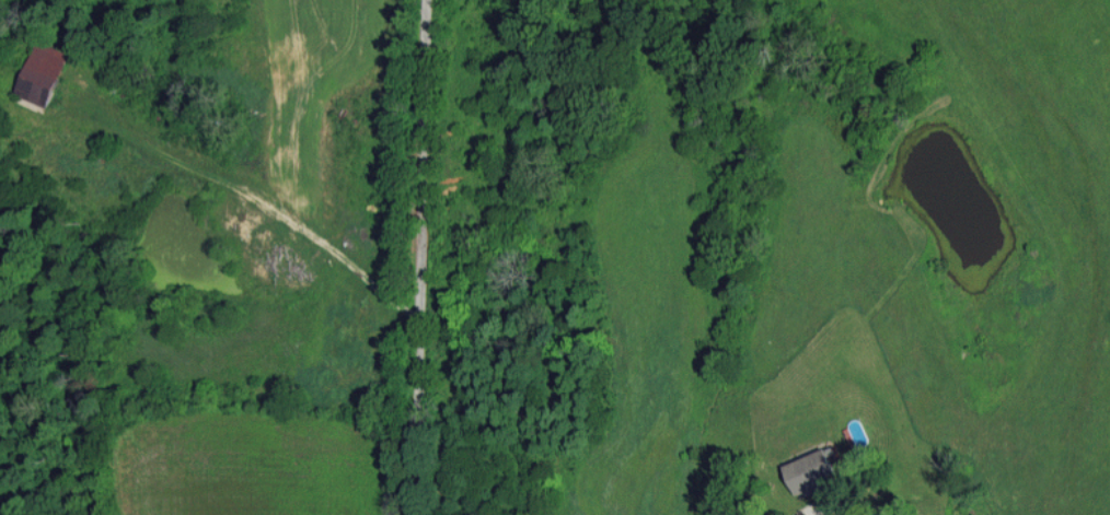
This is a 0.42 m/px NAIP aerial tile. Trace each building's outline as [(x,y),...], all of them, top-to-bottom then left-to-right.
[(793,493),(834,474),(821,447),(781,466),(793,493)]
